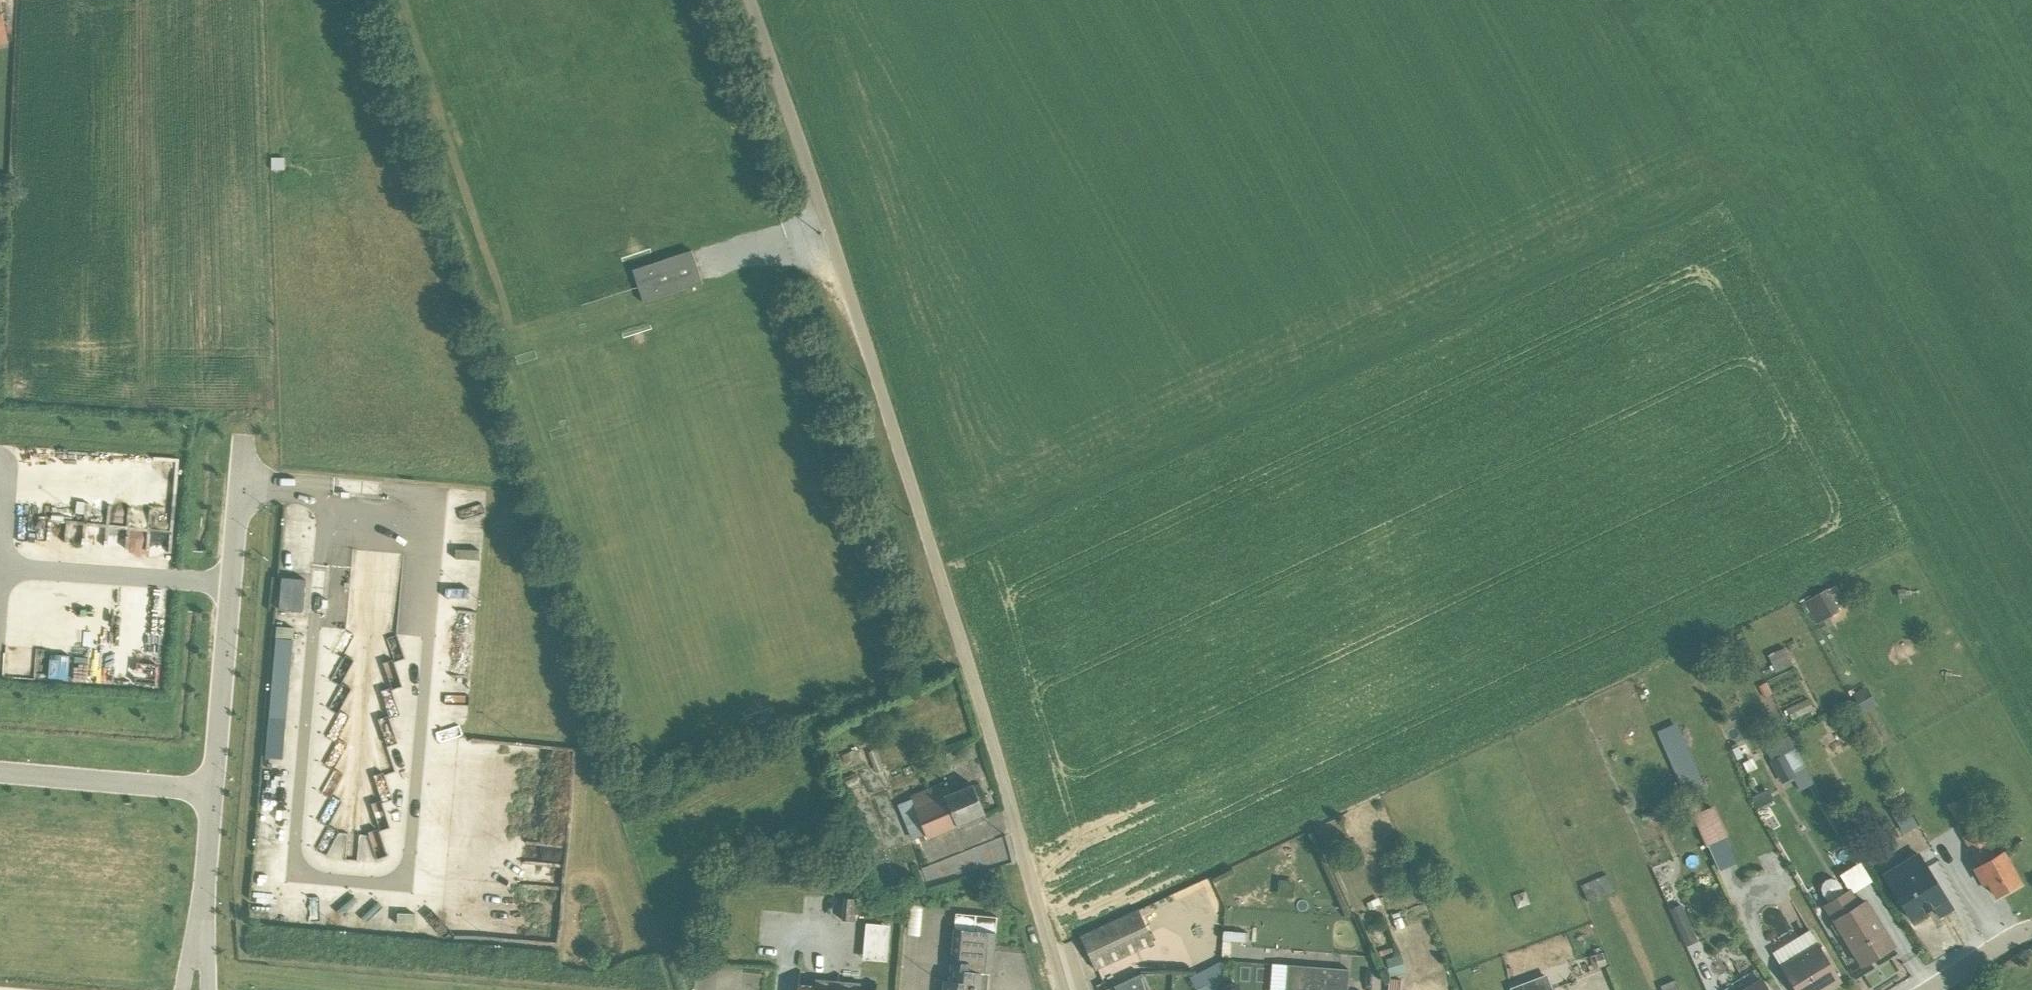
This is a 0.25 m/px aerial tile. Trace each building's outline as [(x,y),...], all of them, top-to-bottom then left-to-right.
[(284,158),(270,158),(271,171),(284,171),(284,158)] [(640,304),(698,284),(687,253),(630,273),(640,304)] [(287,570),(287,576),(314,578),(319,503),(287,501),(282,570),(287,570)] [(281,578),(279,609),(302,611),(304,580),(281,578)] [(1834,585),(1803,603),(1815,624),(1838,611),(1846,606),(1834,585)] [(291,640),(274,638),(268,718),(285,719),(291,640)] [(1784,648),(1766,656),(1771,665),(1768,667),(1770,671),(1773,669),(1774,673),(1791,665),(1784,648)] [(1807,699),(1785,710),(1791,721),(1813,710),(1807,699)] [(1706,792),(1676,723),(1656,732),(1687,801),(1706,793),(1706,792)] [(283,733),(271,732),(269,768),(281,769),(283,733)] [(1805,767),(1794,748),(1787,737),(1763,749),(1781,784),(1794,777),(1792,774),(1805,767)] [(867,752),(875,773),(882,770),(874,749),(867,752)] [(911,799),(896,805),(911,841),(925,835),(927,838),(984,815),(972,785),(950,794),(945,783),(910,797),(911,799)] [(1773,800),(1767,789),(1750,797),(1756,808),(1773,800)] [(1690,812),(1690,811),(1705,846),(1708,845),(1717,864),(1729,858),(1720,839),(1727,836),(1713,805),(1697,812),(1695,809),(1690,812)] [(1847,805),(1832,814),(1837,823),(1843,819),(1854,836),(1860,832),(1851,815),(1853,814),(1847,805)] [(1916,827),(1907,810),(1893,818),(1903,835),(1916,827)] [(950,856),(922,866),(930,887),(1015,854),(1001,816),(943,838),(950,856)] [(1977,827),(1961,837),(1977,865),(1973,868),(1982,885),(1987,882),(1995,896),(2019,883),(2001,852),(1985,823),(1977,827)] [(1916,853),(1882,874),(1910,920),(1932,906),(1939,917),(1951,910),(1916,853)] [(1823,905),(1861,966),(1892,947),(1864,901),(1863,900),(1859,903),(1853,894),(1872,882),(1862,866),(1840,879),(1847,890),(1844,892),(1840,884),(1835,879),(1830,878),(1824,880),(1821,883),(1819,889),(1820,894),(1826,903),(1823,905)] [(1613,891),(1606,874),(1579,886),(1587,903),(1613,891)] [(843,899),(841,920),(854,921),(855,900),(843,899)] [(1697,941),(1680,905),(1668,911),(1684,947),(1697,941)] [(1094,969),(1153,943),(1138,910),(1079,937),(1094,969)] [(997,917),(954,913),(953,929),(948,981),(943,981),(942,989),(987,989),(988,975),(991,975),(997,917)] [(889,926),(865,924),(862,960),(886,962),(889,926)] [(1794,989),(1826,989),(1840,981),(1816,943),(1808,930),(1772,953),(1794,989)] [(1385,959),(1390,977),(1405,973),(1400,955),(1385,959)] [(1347,970),(1287,965),(1284,989),(1346,989),(1347,970)] [(1195,989),(1215,989),(1204,970),(1189,977),(1195,989)] [(1141,974),(1114,986),(1116,989),(1148,989),(1141,974)] [(1387,989),(1400,989),(1401,980),(1388,979),(1387,989)] [(1759,979),(1741,989),(1766,989),(1759,979)] [(797,989),(863,989),(860,989),(861,984),(815,980),(814,985),(797,985),(797,989)] [(1660,986),(1661,989),(1678,989),(1674,980),(1660,986)]
